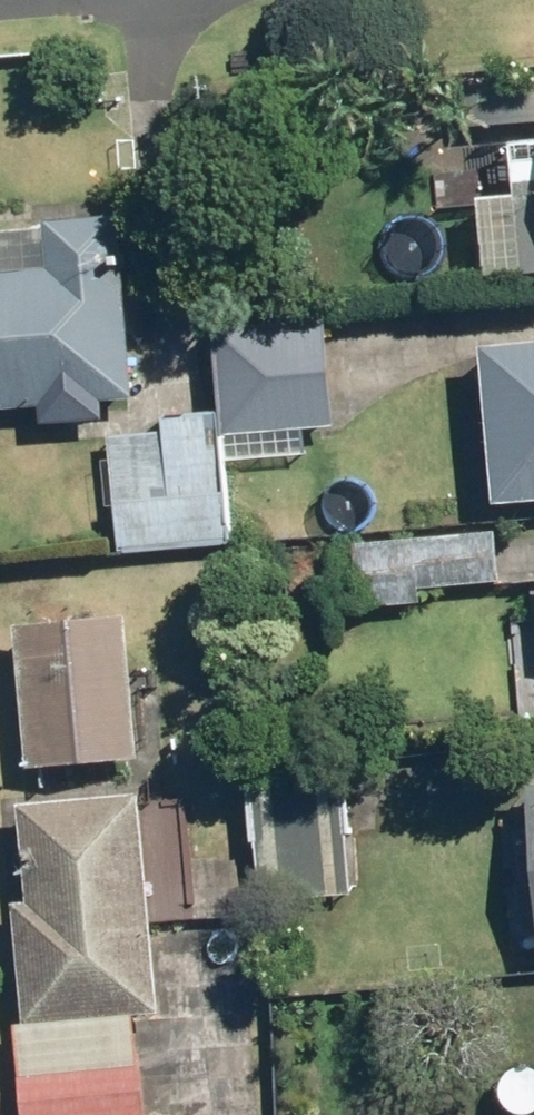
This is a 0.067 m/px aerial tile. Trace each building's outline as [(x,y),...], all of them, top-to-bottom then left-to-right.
[(455,82),(458,124),(533,119),(533,77),(455,82)] [(513,152),(524,286),(533,286),(533,151),(513,152)] [(115,212),(41,218),(45,264),(0,268),(0,406),(130,396),(115,212)] [(328,423),(319,316),(207,324),(217,458),(297,452),(295,425),(328,423)] [(482,357),(494,517),(533,514),(533,353),(482,357)] [(220,542),(208,408),(97,418),(109,552),(220,542)] [(500,598),(495,536),(331,548),(336,611),(500,598)] [(134,758),(121,613),(10,623),(23,768),(134,758)] [(349,892),(335,755),(235,766),(249,903),(349,892)] [(134,1014),(156,1012),(134,790),(18,802),(28,899),(10,901),(22,1025),(10,1026),(19,1114),(144,1114),(134,1014)]
